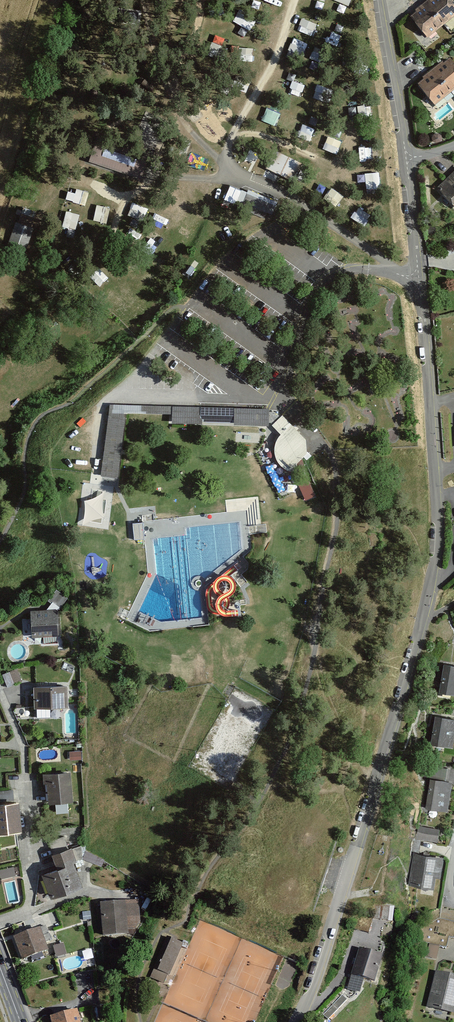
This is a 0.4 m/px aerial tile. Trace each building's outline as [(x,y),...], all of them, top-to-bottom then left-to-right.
[(450,0),(427,0),(424,2),(443,24),(453,15),(453,4),(450,0)] [(443,24),(424,2),(415,10),(417,12),(411,16),(428,37),(443,24)] [(239,11),(234,20),(251,28),(256,19),(239,11)] [(298,28),(312,34),(317,22),(303,17),(298,28)] [(303,52),(308,43),(295,37),(291,46),(303,52)] [(433,69),(450,91),(453,88),(453,63),(450,57),(443,62),(443,61),(433,69)] [(418,82),(435,103),(450,91),(433,69),(423,76),(424,78),(418,82)] [(269,107),(263,118),(276,123),(281,112),(269,107)] [(327,135),(324,149),(339,152),(342,139),(327,135)] [(113,170),(140,180),(149,155),(97,136),(88,161),(113,170)] [(266,168),(294,182),(303,164),(275,150),(266,168)] [(358,172),(358,181),(367,180),(367,189),(381,189),(381,171),(358,172)] [(438,186),(453,204),(453,171),(438,186)] [(267,212),(271,214),(278,199),(249,186),(242,202),(246,203),(243,209),(264,218),(267,212)] [(67,198),(87,203),(89,192),(70,187),(67,198)] [(242,191),(231,187),(228,194),(239,199),(242,191)] [(134,202),(130,213),(143,218),(147,207),(134,202)] [(109,219),(111,206),(97,204),(95,217),(109,219)] [(365,220),(369,211),(359,206),(354,215),(365,220)] [(65,225),(78,227),(80,213),(68,211),(65,225)] [(15,216),(5,254),(17,257),(27,219),(15,216)] [(190,216),(183,226),(193,232),(199,221),(190,216)] [(102,475),(117,476),(124,412),(172,413),(172,421),(234,422),(234,425),(268,424),(268,408),(222,408),(110,404),(102,475)] [(282,415),(272,425),(281,433),(276,440),(275,447),(275,454),(277,461),(286,469),(290,469),(306,453),(306,439),(282,415)] [(307,474),(296,478),(305,500),(316,495),(307,474)] [(144,519),(133,520),(135,536),(145,536),(144,519)] [(67,597),(56,589),(48,600),(59,607),(67,597)] [(56,610),(31,610),(32,635),(43,635),(57,635),(56,610)] [(444,664),(440,691),(453,693),(453,666),(444,664)] [(7,686),(22,680),(18,669),(3,674),(7,686)] [(67,686),(34,686),(34,706),(37,706),(37,716),(49,716),(49,706),(67,706),(67,686)] [(453,735),(453,719),(435,716),(431,744),(452,747),(453,735)] [(432,767),(430,780),(447,783),(449,769),(432,767)] [(70,771),(43,772),(44,782),(47,782),(48,801),(71,800),(70,771)] [(447,809),(451,783),(447,783),(430,780),(427,807),(447,809)] [(0,792),(0,801),(9,800),(9,791),(0,792)] [(0,803),(0,832),(21,829),(18,801),(0,803)] [(438,828),(418,826),(417,839),(437,841),(438,828)] [(49,842),(59,867),(42,874),(51,897),(82,885),(73,860),(82,857),(84,856),(80,846),(72,849),(71,846),(68,848),(64,836),(49,842)] [(433,887),(437,857),(413,853),(409,884),(433,887)] [(2,876),(19,872),(17,864),(0,868),(0,869),(2,876)] [(137,901),(102,903),(103,935),(127,934),(126,929),(139,928),(137,901)] [(389,906),(374,905),(374,919),(389,920),(389,906)] [(438,919),(425,926),(421,941),(446,946),(448,936),(453,937),(453,922),(438,919)] [(45,926),(14,938),(22,959),(47,949),(44,942),(50,940),(45,926)] [(169,974),(183,944),(173,939),(167,936),(153,967),(155,968),(151,976),(163,982),(167,973),(169,974)] [(360,948),(352,973),(374,981),(383,955),(360,948)] [(436,972),(427,1005),(453,1012),(453,976),(436,972)] [(342,995),(324,1014),(328,1018),(346,999),(342,995)] [(50,1017),(52,1021),(80,1021),(77,1010),(50,1017)]
